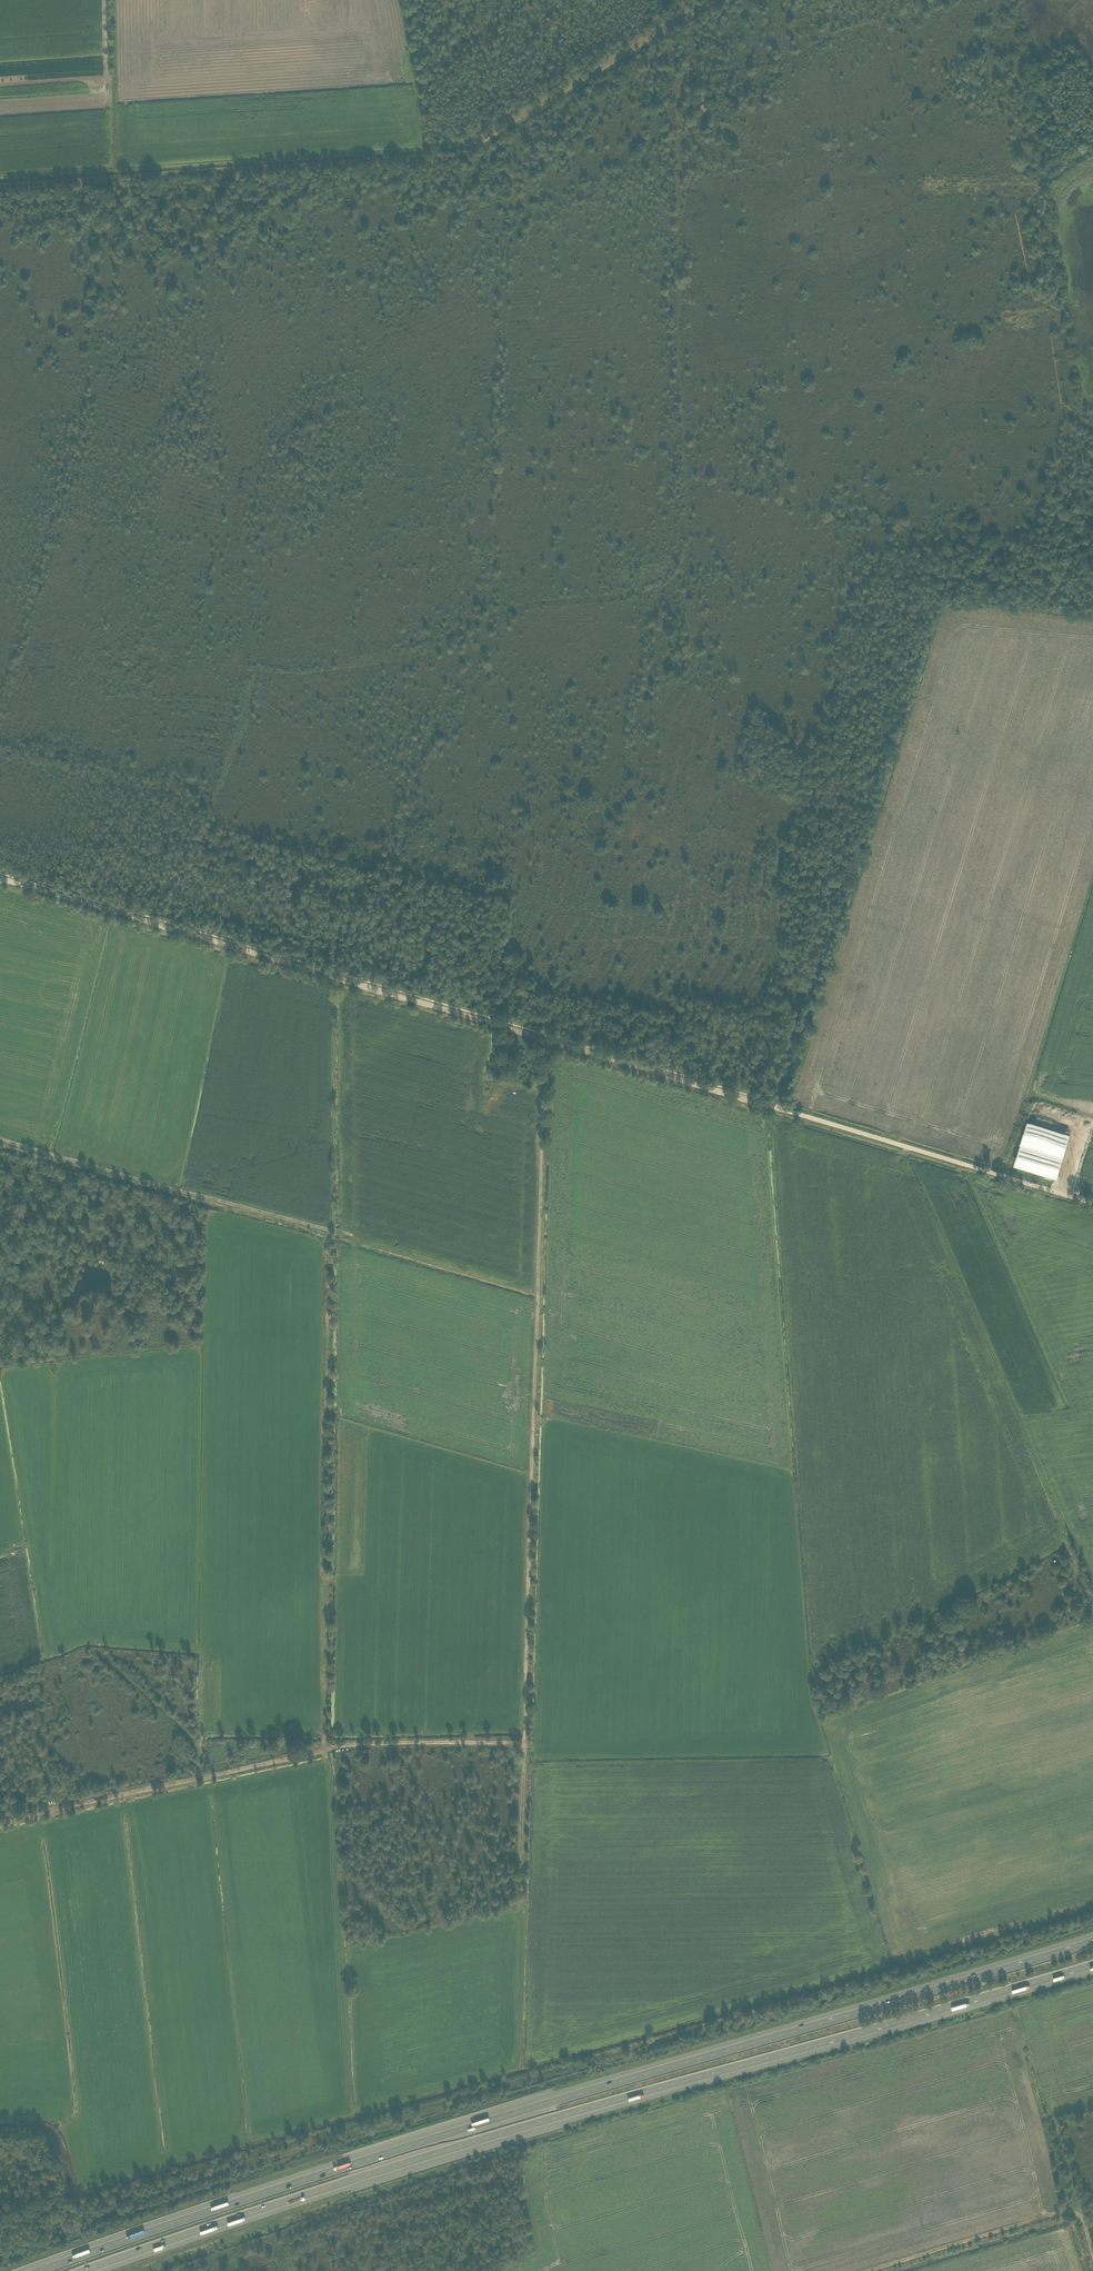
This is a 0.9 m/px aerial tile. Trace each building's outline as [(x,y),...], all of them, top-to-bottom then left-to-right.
[(1028,1122),(1014,1166),(1058,1180),(1072,1135),(1028,1122)]
